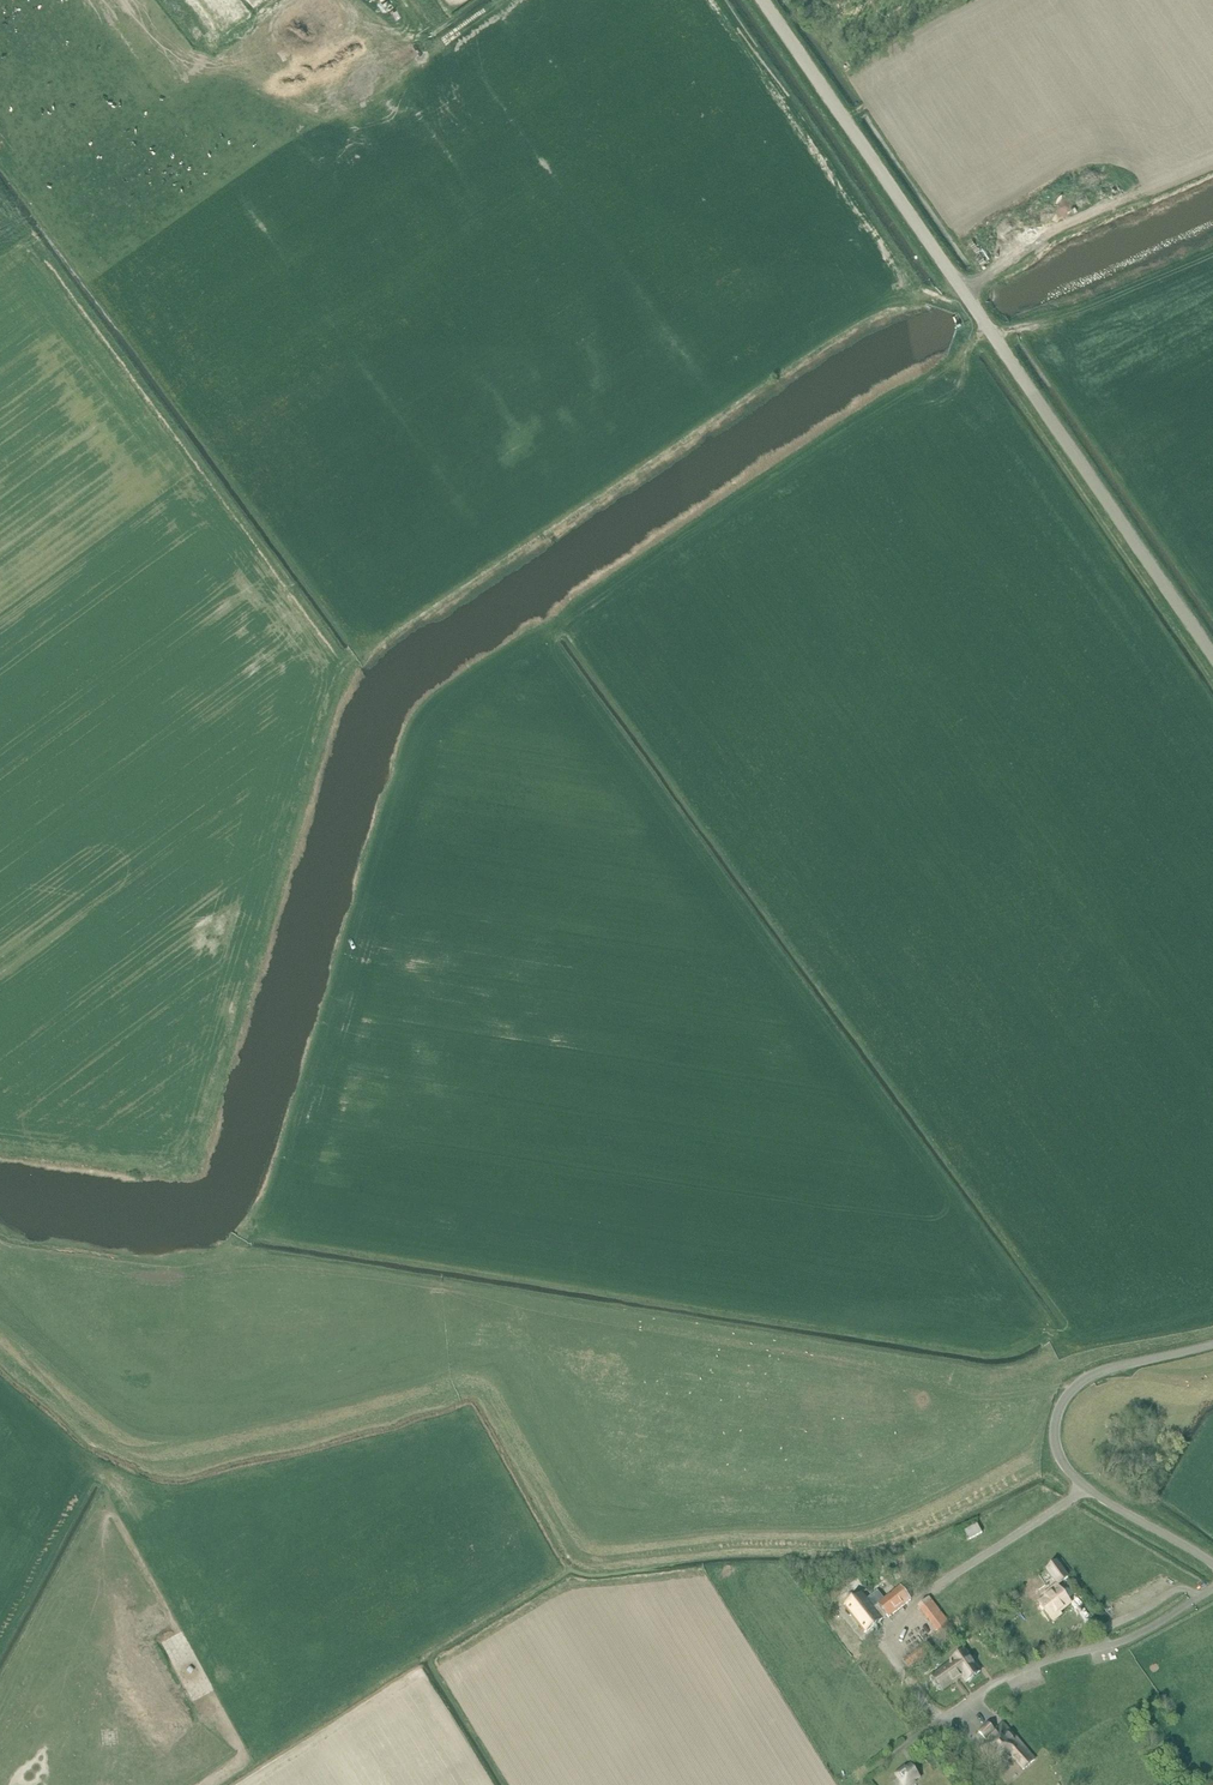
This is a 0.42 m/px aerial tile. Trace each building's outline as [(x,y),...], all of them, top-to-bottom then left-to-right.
[(978,1524),(965,1531),(970,1540),(983,1533),(978,1524)] [(1057,1562),(1048,1570),(1059,1585),(1069,1578),(1057,1562)] [(863,1593),(845,1607),(866,1633),(888,1616),(889,1618),(912,1600),(901,1586),(879,1604),(875,1598),(870,1602),(863,1593)] [(1046,1598),(1040,1603),(1055,1621),(1062,1615),(1060,1612),(1071,1604),(1057,1587),(1045,1596),(1046,1598)] [(930,1597),(920,1605),(947,1639),(956,1631),(930,1597)] [(927,1642),(903,1662),(908,1668),(932,1649),(927,1642)] [(954,1663),(964,1677),(968,1683),(981,1673),(967,1652),(953,1662),(954,1663)] [(943,1692),(964,1677),(954,1663),(933,1678),(943,1692)] [(990,1726),(980,1734),(989,1744),(982,1750),(1001,1772),(1015,1760),(1025,1770),(1036,1761),(1005,1725),(996,1733),(990,1726)] [(904,1784),(911,1784),(921,1778),(910,1764),(896,1774),(904,1784)]
